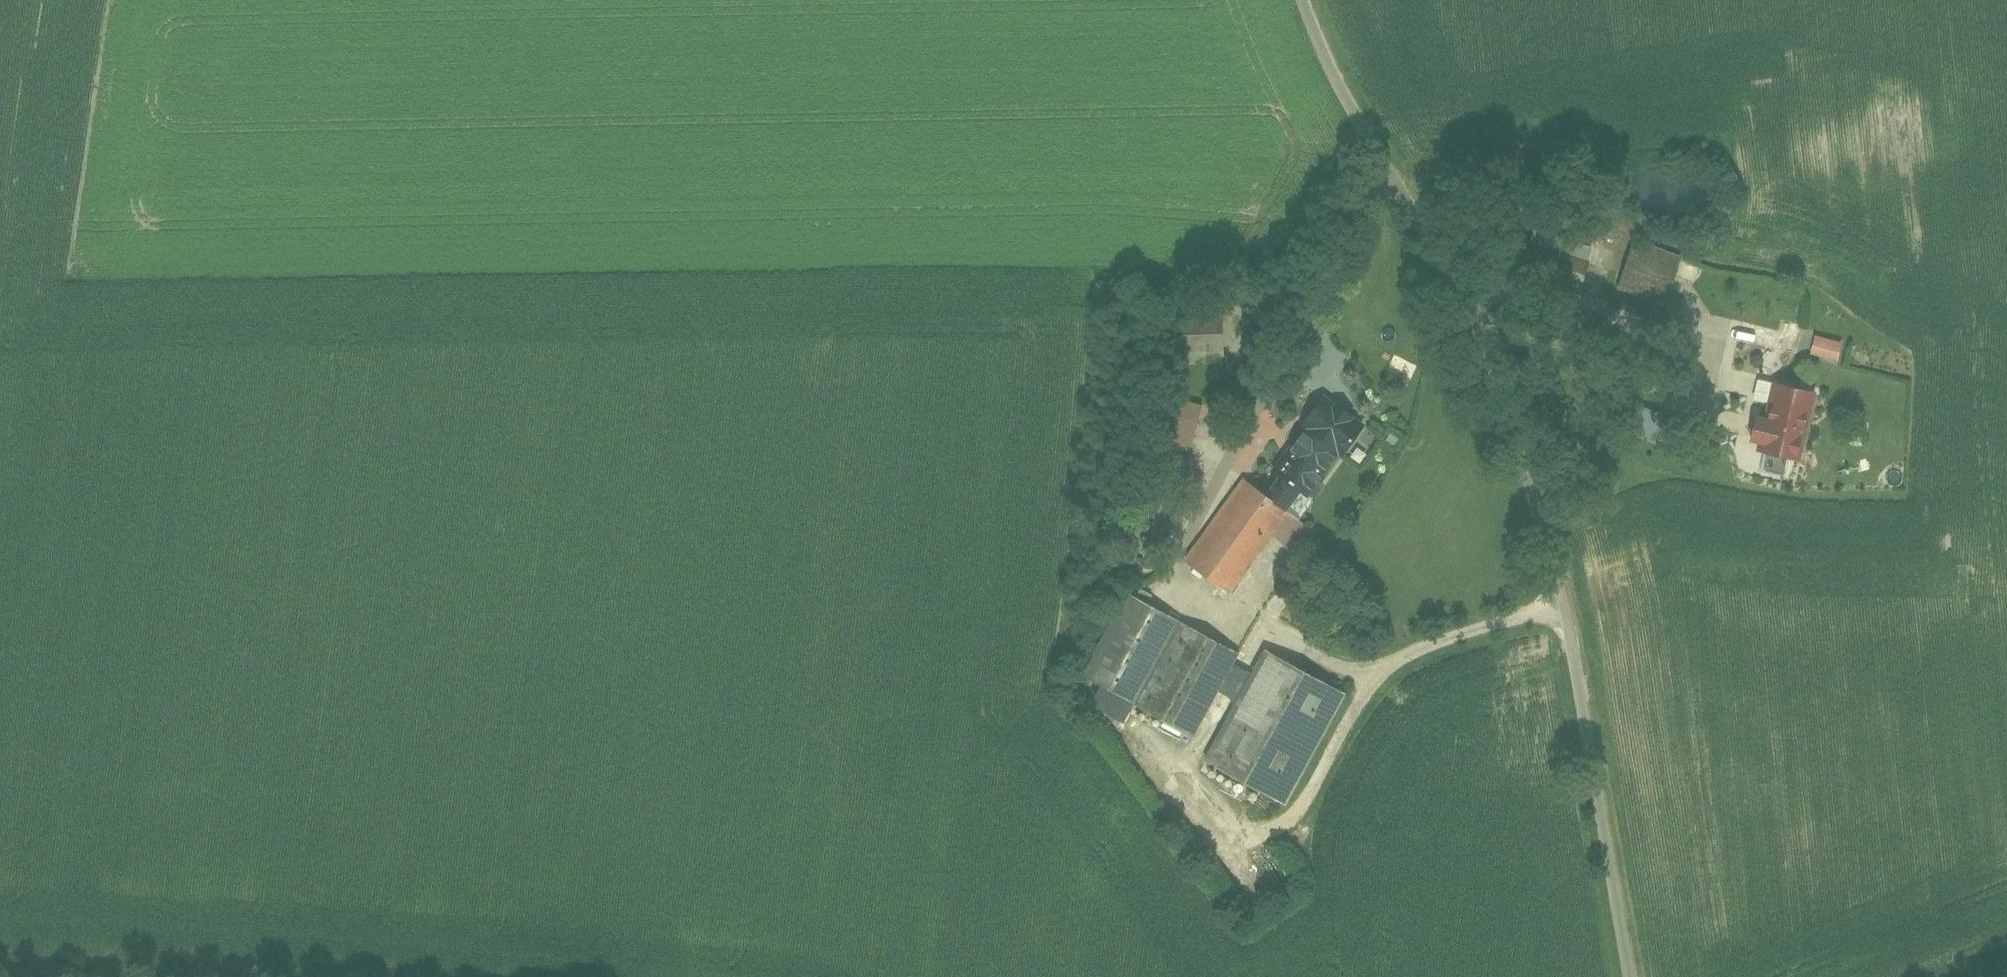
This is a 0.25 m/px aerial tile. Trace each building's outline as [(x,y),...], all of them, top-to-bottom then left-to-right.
[(1579,298),(1599,245),(1559,229),(1554,242),(1531,233),(1515,273),(1579,298)] [(1638,242),(1626,277),(1674,295),(1687,260),(1638,242)] [(1166,316),(1166,363),(1235,363),(1235,316),(1166,316)] [(1711,390),(1670,374),(1649,426),(1691,442),(1711,390)] [(1809,388),(1774,380),(1759,442),(1793,451),(1809,388)] [(1324,394),(1301,427),(1342,456),(1365,424),(1324,394)] [(1163,409),(1163,447),(1197,447),(1197,409),(1163,409)] [(1341,456),(1305,431),(1261,492),(1247,482),(1185,568),(1231,601),(1302,503),(1305,506),(1341,456)] [(1126,594),(1080,678),(1188,737),(1234,654),(1126,594)] [(1269,650),(1208,762),(1249,785),(1311,673),(1269,650)]
